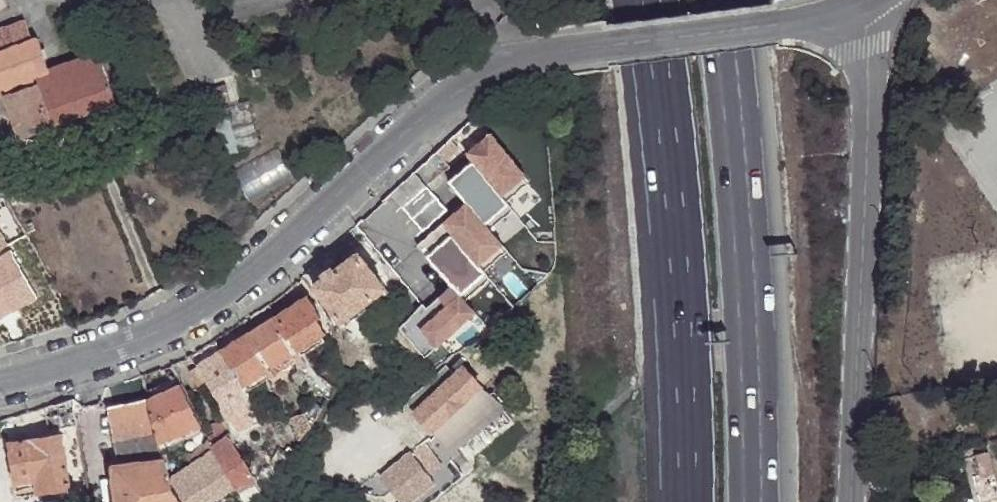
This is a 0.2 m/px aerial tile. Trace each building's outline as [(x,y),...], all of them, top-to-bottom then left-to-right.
[(31,38),(23,18),(0,26),(0,48),(31,38)] [(89,52),(95,67),(147,47),(142,32),(89,52)] [(49,75),(47,67),(36,36),(31,38),(0,48),(0,94),(49,75)] [(95,67),(89,52),(47,67),(49,75),(0,94),(0,96),(13,135),(107,103),(95,67)] [(207,83),(212,100),(232,95),(227,78),(207,83)] [(213,105),(226,150),(240,147),(228,100),(213,105)] [(525,171),(491,128),(468,147),(472,152),(506,195),(528,178),(523,173),(525,171)] [(506,195),(472,152),(447,172),(465,194),(487,223),(512,203),(506,195)] [(446,205),(415,165),(387,187),(418,226),(446,205)] [(487,223),(465,194),(441,213),(442,215),(483,266),(507,247),(487,223)] [(483,266),(442,215),(417,236),(452,280),(462,294),(488,273),(483,266)] [(10,250),(0,231),(0,256),(10,250)] [(36,298),(10,250),(0,256),(0,318),(36,298)] [(352,310),(384,285),(356,251),(312,284),(339,320),(352,310)] [(395,327),(423,356),(474,308),(462,294),(452,280),(421,304),(419,302),(395,327)] [(387,290),(384,285),(352,310),(355,314),(387,290)] [(306,293),(271,316),(285,337),(305,324),(316,316),(319,314),(306,293)] [(285,337),(271,316),(244,333),(266,367),(290,351),(293,350),(285,337)] [(325,330),(316,316),(305,324),(313,339),(325,330)] [(305,324),(285,337),(293,350),(294,351),(313,339),(305,324)] [(266,367),(244,333),(220,349),(239,385),(265,368),(266,367)] [(239,385),(220,349),(196,364),(206,381),(217,399),(239,385)] [(206,381),(196,364),(188,353),(175,360),(172,361),(182,381),(186,392),(206,381)] [(182,381),(172,361),(143,373),(148,396),(182,381)] [(454,372),(413,410),(449,450),(501,405),(463,364),(454,372)] [(407,403),(413,410),(454,372),(448,365),(407,403)] [(158,441),(200,422),(201,422),(186,392),(182,381),(148,396),(155,429),(158,441)] [(253,417),(239,385),(217,399),(227,428),(253,417)] [(113,439),(155,429),(148,396),(108,404),(113,439)] [(298,438),(308,424),(304,413),(290,418),(298,438)] [(117,463),(164,458),(158,441),(155,429),(113,439),(117,463)] [(68,487),(59,432),(6,441),(15,495),(68,487)] [(234,445),(229,433),(212,444),(212,446),(218,457),(234,445)] [(420,440),(408,449),(428,474),(440,464),(420,440)] [(236,486),(253,475),(235,445),(234,445),(218,457),(236,486)] [(174,488),(218,457),(212,446),(168,471),(174,488)] [(408,449),(378,474),(401,501),(404,501),(432,479),(408,449)] [(991,474),(986,454),(974,457),(979,478),(991,474)] [(236,486),(218,457),(174,488),(182,501),(209,501),(236,486)] [(174,488),(168,471),(164,458),(117,463),(111,464),(115,501),(182,501),(174,488)] [(271,491),(279,477),(275,467),(266,470),(266,486),(271,491)]
